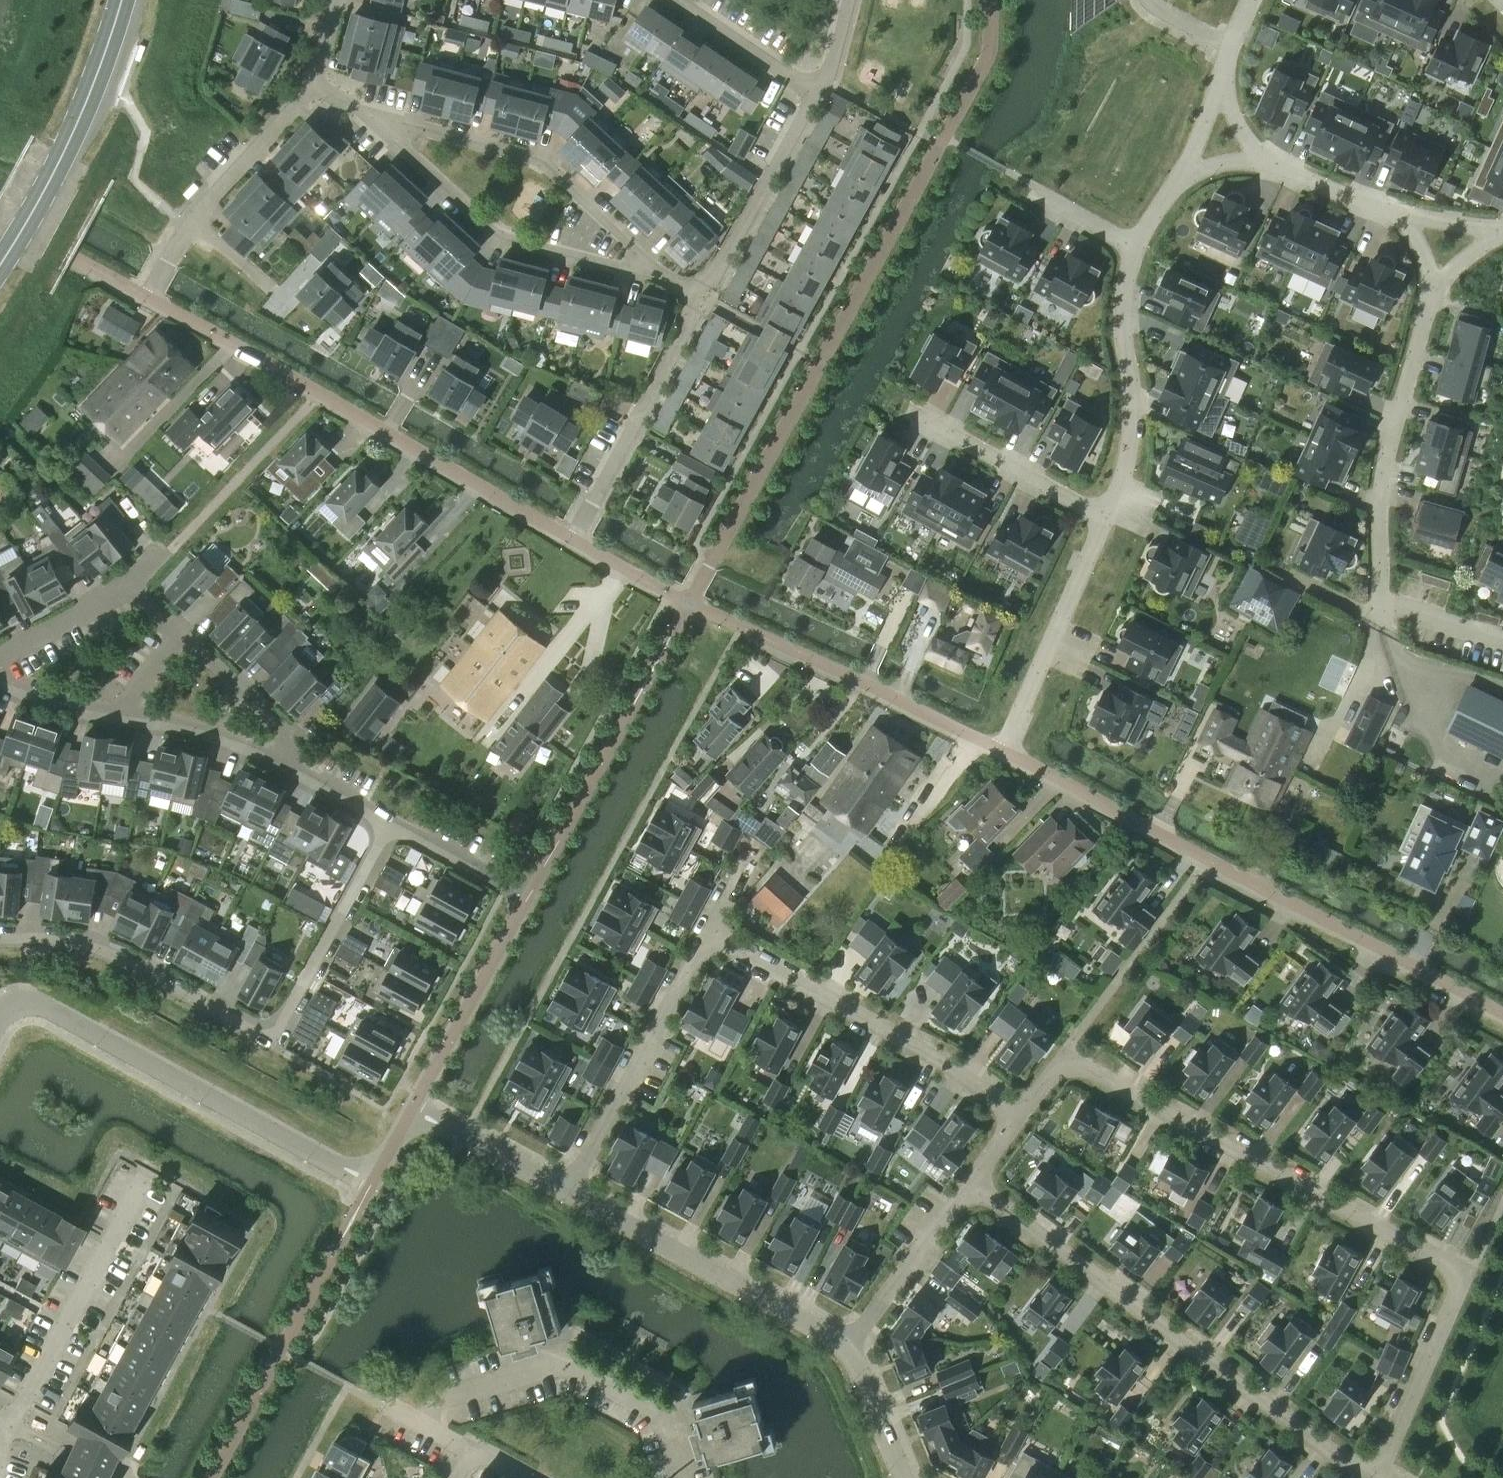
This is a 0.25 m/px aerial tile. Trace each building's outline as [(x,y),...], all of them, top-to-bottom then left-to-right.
[(243,0),(222,0),(219,10),(259,20),(263,5),(243,0)] [(372,6),(399,12),(402,0),(374,0),(372,6)] [(568,8),(589,13),(592,0),(570,0),(568,8)] [(589,13),(611,19),(616,0),(592,0),(589,13)] [(1073,32),(1118,0),(1073,0),(1073,32)] [(1347,14),(1353,0),(1316,0),(1347,14)] [(1391,35),(1406,0),(1364,0),(1356,19),(1382,31),(1391,35)] [(1391,35),(1426,50),(1442,15),(1429,10),(1434,0),(1406,0),(1391,35)] [(399,12),(372,6),(369,17),(355,13),(349,37),(398,49),(404,26),(396,24),(399,12)] [(647,47),(666,19),(647,7),(625,40),(643,53),(647,47)] [(445,15),(436,13),(433,22),(443,25),(445,15)] [(473,27),(476,18),(462,14),(459,24),(473,27)] [(490,21),(476,18),(473,27),(488,31),(490,21)] [(665,59),(684,31),(666,19),(647,47),(648,47),(665,59)] [(280,51),(288,36),(268,25),(260,40),(257,38),(243,63),(247,65),(239,79),(259,90),(267,76),(270,77),(284,53),(280,51)] [(515,38),(518,28),(504,25),(501,34),(515,38)] [(449,26),(447,38),(467,43),(469,31),(449,26)] [(518,28),(515,38),(530,42),(532,32),(518,28)] [(665,59),(661,65),(679,77),(702,44),(684,31),(665,59)] [(1442,76),(1445,69),(1474,82),(1490,46),(1460,33),(1452,50),(1441,46),(1442,45),(1440,44),(1428,70),(1442,76)] [(557,49),(559,39),(545,36),(543,45),(557,49)] [(398,49),(349,37),(342,60),(357,64),(354,76),(381,83),(384,71),(392,73),(398,49)] [(574,43),(559,39),(557,49),(571,53),(574,43)] [(501,54),(519,58),(521,46),(504,42),(501,54)] [(702,44),(679,77),(697,89),(720,56),(702,44)] [(1318,60),(1329,65),(1334,53),(1323,48),(1318,60)] [(593,67),(599,55),(588,50),(582,62),(593,67)] [(1334,53),(1329,65),(1335,68),(1341,55),(1335,52),(1334,53)] [(599,55),(593,67),(612,76),(617,64),(599,55)] [(737,68),(720,56),(697,89),(698,90),(702,84),(719,95),(737,68)] [(447,114),(459,65),(436,59),(434,66),(422,63),(415,90),(427,93),(423,108),(447,114)] [(1269,84),(1270,84),(1258,112),(1283,123),(1290,107),(1302,112),(1318,77),(1281,60),(1276,71),(1274,71),(1272,71),(1270,71),(1269,72),(1268,73),(1266,75),(1266,77),(1266,78),(1266,80),(1268,83),(1269,84)] [(459,65),(447,114),(470,120),(474,105),(485,108),(494,74),(491,82),(481,79),(483,71),(459,65)] [(737,68),(719,95),(738,108),(741,103),(751,110),(763,91),(753,85),(756,80),(737,68)] [(637,87),(643,79),(631,71),(625,79),(637,87)] [(494,74),(485,108),(497,111),(493,126),(516,132),(529,83),(494,74)] [(559,91),(529,83),(516,132),(539,138),(543,124),(559,128),(577,96),(575,95),(578,83),(562,79),(559,91)] [(604,91),(616,103),(626,92),(614,80),(604,91)] [(661,103),(667,95),(654,87),(649,95),(661,103)] [(1488,87),(1477,112),(1487,116),(1495,99),(1490,96),(1493,89),(1488,87)] [(1335,158),(1358,107),(1324,91),(1307,126),(1320,132),(1311,150),(1326,157),(1327,155),(1335,158)] [(667,95),(661,103),(673,112),(679,103),(667,95)] [(613,129),(577,96),(559,128),(571,139),(561,150),(578,166),(613,129)] [(1424,125),(1430,102),(1409,97),(1403,120),(1424,125)] [(1382,118),(1358,107),(1335,158),(1358,169),(1365,153),(1377,158),(1382,147),(1393,123),(1382,118)] [(837,126),(841,117),(826,108),(825,108),(820,117),(821,117),(837,126)] [(697,127),(702,119),(690,111),(685,119),(697,127)] [(702,119),(697,127),(712,138),(717,129),(702,119)] [(1491,148),(1502,153),(1502,120),(1491,148)] [(308,123),(292,140),(323,169),(348,142),(328,124),(319,133),(308,123)] [(863,128),(852,148),(887,167),(898,147),(893,145),(899,134),(879,124),(874,134),(863,128)] [(613,129),(578,166),(596,183),(606,171),(615,180),(634,159),(625,151),(631,145),(613,129)] [(742,129),(730,150),(744,158),(756,137),(742,129)] [(1394,179),(1424,192),(1444,147),(1414,133),(1413,136),(1401,130),(1389,156),(1401,161),(1394,179)] [(809,137),(804,146),(819,154),(824,146),(809,138),(810,138),(809,137)] [(323,169),(292,140),(275,158),(287,168),(279,177),(299,196),(323,169)] [(731,160),(713,144),(703,155),(721,171),(731,160)] [(819,154),(804,146),(799,155),(800,156),(800,155),(814,163),(819,154)] [(857,152),(848,170),(877,186),(887,167),(852,148),(851,149),(857,152)] [(1491,148),(1488,154),(1470,195),(1490,204),(1495,192),(1502,195),(1502,153),(1491,148)] [(634,159),(615,180),(624,188),(614,199),(631,215),(666,178),(648,161),(643,167),(634,159)] [(734,179),(743,166),(737,162),(732,159),(731,160),(722,170),(734,179)] [(365,198),(381,213),(410,181),(392,165),(382,176),(372,167),(344,198),(355,208),(365,198)] [(848,170),(837,190),(866,206),(877,186),(848,170)] [(666,178),(631,215),(649,231),(659,220),(668,228),(687,208),(696,198),(670,175),(666,178)] [(788,175),(783,184),(798,193),(803,184),(789,176),(788,175)] [(259,176),(243,193),(280,228),(281,227),(275,222),(299,196),(279,177),(270,186),(259,176)] [(410,181),(381,213),(375,219),(393,235),(398,229),(407,237),(426,217),(417,209),(427,198),(410,181)] [(798,193),(783,184),(778,193),(779,194),(779,193),(793,201),(798,193)] [(866,206),(837,190),(827,208),(856,224),(866,206)] [(1196,237),(1238,257),(1251,229),(1239,223),(1246,206),(1244,205),(1245,202),(1245,200),(1245,198),(1244,196),(1242,194),(1240,192),(1239,191),(1236,191),(1234,191),(1232,191),(1229,193),(1227,195),(1226,197),(1217,192),(1209,209),(1207,208),(1204,208),(1202,208),(1199,209),(1197,211),(1196,213),(1195,216),(1195,219),(1196,222),(1198,224),(1201,226),(1196,237)] [(280,228),(243,193),(227,211),(238,221),(225,236),(245,254),(258,240),(264,245),(280,228)] [(325,203),(317,212),(325,219),(333,211),(325,203)] [(1258,254),(1292,270),(1316,219),(1311,217),(1312,216),(1312,214),(1312,212),(1311,211),(1310,209),(1308,208),(1306,207),(1305,207),(1303,207),(1301,208),(1299,210),(1298,211),(1293,209),(1286,225),(1273,219),(1258,254)] [(687,208),(668,228),(677,236),(667,248),(685,264),(695,253),(699,257),(718,237),(687,208)] [(856,224),(827,208),(817,227),(846,243),(856,224)] [(767,213),(763,222),(777,230),(782,221),(768,214),(768,213),(767,213)] [(426,217),(407,237),(402,243),(428,267),(463,230),(445,214),(435,225),(426,217)] [(983,245),(985,247),(978,259),(1019,282),(1034,255),(1022,248),(1031,232),(1002,216),(994,230),(992,229),(991,228),(989,228),(986,229),(985,230),(983,231),(982,232),(981,234),(980,235),(980,238),(980,239),(980,241),(981,243),(982,244),(983,245)] [(1316,219),(1292,270),(1327,286),(1343,251),(1331,245),(1339,227),(1324,220),(1323,223),(1316,219)] [(777,230),(763,222),(757,231),(758,232),(758,231),(772,239),(777,230)] [(332,227),(310,251),(321,261),(343,237),(332,227)] [(846,243),(817,227),(806,246),(835,262),(846,243)] [(463,230),(428,267),(464,301),(482,269),(470,258),(480,246),(463,230)] [(835,262),(806,246),(796,265),(825,281),(835,262)] [(747,251),(742,260),(756,268),(761,259),(747,252),(747,251)] [(1091,286),(1090,285),(1099,269),(1070,253),(1061,270),(1050,263),(1036,288),(1048,295),(1047,297),(1076,313),(1081,302),(1082,303),(1083,303),(1084,303),(1085,303),(1086,303),(1087,303),(1088,303),(1089,303),(1090,302),(1091,302),(1092,301),(1093,300),(1094,299),(1094,298),(1095,298),(1095,297),(1095,296),(1095,295),(1095,294),(1096,294),(1095,293),(1095,292),(1095,291),(1095,290),(1094,290),(1094,289),(1094,288),(1093,287),(1092,286),(1091,286)] [(1378,258),(1377,260),(1374,258),(1366,276),(1354,270),(1342,296),(1354,301),(1353,304),(1383,317),(1404,272),(1394,268),(1395,266),(1394,264),(1394,263),(1393,261),(1392,259),(1390,258),(1389,257),(1386,256),(1385,256),(1383,256),(1381,257),(1379,257),(1378,258)] [(498,273),(482,269),(464,301),(490,307),(492,300),(514,305),(525,264),(502,258),(498,273)] [(756,268),(742,260),(737,269),(738,269),(752,277),(756,268)] [(338,323),(351,308),(339,297),(342,294),(339,291),(350,279),(333,263),(322,276),(319,273),(300,294),(323,314),(325,312),(338,323)] [(548,270),(525,264),(514,305),(549,315),(556,288),(544,285),(548,270)] [(786,283),(785,284),(815,300),(825,281),(796,265),(786,283)] [(1203,330),(1220,293),(1169,270),(1157,295),(1174,302),(1169,313),(1168,313),(1168,314),(1203,330)] [(1241,275),(1231,270),(1227,279),(1237,283),(1241,275)] [(568,291),(556,288),(549,315),(561,318),(558,325),(582,331),(595,282),(571,276),(568,291)] [(405,281),(401,285),(406,291),(410,286),(405,281)] [(785,284),(779,281),(769,299),(804,319),(815,300),(785,284)] [(595,282),(582,331),(605,338),(607,330),(619,333),(626,306),(614,303),(618,288),(595,282)] [(387,283),(381,293),(387,296),(392,288),(387,283)] [(737,308),(742,299),(726,291),(726,290),(725,290),(720,299),(737,309),(737,308)] [(626,306),(619,333),(660,344),(667,317),(661,316),(665,301),(641,294),(637,309),(626,306)] [(769,299),(758,320),(793,339),(804,319),(769,299)] [(1033,312),(1019,305),(1012,317),(1026,325),(1033,312)] [(130,318),(109,306),(99,323),(120,336),(130,318)] [(1294,315),(1278,308),(1273,318),(1289,325),(1294,315)] [(990,311),(983,324),(993,329),(1000,317),(990,311)] [(730,322),(730,321),(713,312),(708,321),(709,322),(709,321),(725,330),(729,321),(730,322)] [(1461,312),(1449,356),(1483,365),(1484,365),(1493,330),(1476,325),(1478,317),(1461,312)] [(436,351),(453,322),(440,315),(423,343),(436,351)] [(412,348),(420,333),(401,322),(392,336),(389,334),(387,337),(372,329),(362,346),(376,355),(374,358),(401,374),(415,350),(412,348)] [(453,322),(436,351),(449,358),(466,330),(453,322)] [(913,375),(938,388),(946,372),(957,378),(976,345),(940,325),(934,336),(931,335),(923,349),(926,351),(913,375)] [(769,326),(762,338),(781,349),(788,336),(769,326)] [(156,330),(127,360),(143,376),(147,372),(169,393),(195,366),(156,330)] [(746,355),(775,371),(786,352),(781,349),(762,338),(757,336),(747,355),(746,355)] [(692,350),(707,358),(712,350),(698,342),(697,341),(692,350)] [(1377,365),(1327,342),(1310,378),(1345,395),(1350,382),(1366,390),(1368,385),(1372,387),(1379,372),(1375,370),(1377,365)] [(1223,396),(1238,362),(1203,346),(1202,348),(1203,348),(1198,359),(1179,350),(1172,365),(1175,367),(1171,374),(1213,393),(1222,397),(1223,396)] [(707,358),(692,350),(687,359),(688,360),(688,359),(702,367),(707,359),(707,358)] [(775,371),(746,355),(747,355),(740,351),(729,372),(736,375),(736,374),(765,390),(775,371)] [(988,416),(996,419),(1022,370),(989,352),(970,386),(982,392),(972,410),(987,418),(988,416)] [(474,413),(485,396),(470,387),(472,384),(469,382),(478,368),(458,356),(449,370),(446,368),(432,392),(458,408),(460,405),(474,413)] [(1483,365),(1449,356),(1439,391),(1474,401),(1478,386),(1487,389),(1493,367),(1484,365),(1483,365)] [(143,376),(127,360),(83,406),(122,443),(169,393),(147,372),(143,376)] [(1060,369),(1055,379),(1066,386),(1072,375),(1060,369)] [(1022,370),(996,419),(1018,431),(1026,416),(1038,422),(1056,388),(1022,370)] [(765,390),(736,374),(736,375),(726,393),(755,409),(765,390)] [(1213,393),(1171,374),(1161,397),(1178,404),(1173,415),(1172,415),(1171,416),(1212,435),(1228,399),(1223,396),(1222,397),(1213,393)] [(598,406),(603,391),(573,379),(567,394),(598,406)] [(671,388),(686,396),(691,388),(677,380),(676,379),(671,388)] [(1080,384),(1072,379),(1065,391),(1073,396),(1080,384)] [(620,384),(609,380),(605,390),(616,394),(620,384)] [(185,447),(201,431),(217,447),(235,428),(239,431),(249,420),(245,417),(255,408),(231,385),(199,418),(190,409),(168,431),(185,447)] [(686,396),(671,388),(666,397),(667,398),(667,397),(681,405),(686,396)] [(755,409),(726,393),(715,412),(744,428),(755,409)] [(567,448),(579,429),(565,420),(567,416),(543,402),(541,406),(526,397),(514,416),(529,425),(527,428),(530,431),(523,442),(541,452),(547,441),(551,443),(553,440),(567,448)] [(1054,454),(1059,457),(1058,459),(1058,460),(1059,463),(1060,465),(1061,466),(1062,467),(1064,468),(1065,468),(1068,468),(1069,467),(1070,466),(1072,464),(1078,467),(1104,417),(1068,398),(1050,432),(1062,439),(1054,454)] [(39,403),(23,421),(36,432),(52,414),(39,403)] [(1311,438),(1353,457),(1363,434),(1347,426),(1352,416),(1353,414),(1327,403),(1311,438)] [(715,412),(705,431),(734,447),(744,428),(715,412)] [(1431,420),(1424,444),(1467,456),(1473,432),(1465,430),(1460,428),(1462,421),(1463,419),(1440,412),(1437,422),(1431,420)] [(665,435),(670,426),(656,418),(655,418),(650,427),(651,428),(651,427),(665,435)] [(734,447),(705,431),(694,451),(723,467),(734,447)] [(285,483),(303,501),(322,482),(310,471),(330,450),(318,438),(316,441),(307,433),(280,462),(293,475),(285,483)] [(904,448),(880,435),(868,458),(864,456),(856,471),(860,473),(854,484),(889,503),(908,469),(896,463),(904,448)] [(1220,500),(1222,494),(1224,495),(1231,480),(1229,479),(1231,475),(1220,470),(1226,455),(1186,438),(1179,452),(1175,450),(1172,456),(1169,455),(1164,465),(1168,467),(1162,480),(1196,494),(1197,491),(1220,500)] [(1353,457),(1311,438),(1295,472),(1321,484),(1322,483),(1321,482),(1326,472),(1345,480),(1352,465),(1350,464),(1353,457)] [(1467,456),(1424,444),(1417,468),(1441,475),(1437,490),(1456,495),(1467,456)] [(95,495),(113,476),(84,450),(66,469),(95,495)] [(707,485),(714,471),(681,453),(674,467),(691,476),(689,478),(682,491),(679,489),(677,493),(663,486),(653,504),(667,511),(665,515),(690,528),(704,503),(701,501),(708,488),(706,487),(707,484),(707,485)] [(133,465),(122,477),(134,489),(145,477),(133,465)] [(937,529),(942,521),(964,480),(942,468),(933,484),(923,479),(923,478),(922,477),(903,511),(937,529)] [(1285,495),(1292,478),(1268,468),(1261,484),(1285,495)] [(366,521),(356,512),(380,487),(368,475),(365,478),(357,470),(343,485),(341,483),(331,492),(334,495),(328,501),(341,513),(333,522),(350,539),(366,521)] [(937,529),(970,548),(989,514),(987,513),(987,514),(977,508),(987,490),(972,482),(971,484),(964,480),(942,521),(937,529)] [(87,523),(87,524),(115,560),(133,545),(116,522),(125,515),(110,496),(100,504),(104,510),(87,523)] [(168,498),(156,510),(168,522),(180,510),(168,498)] [(1468,514),(1420,500),(1414,521),(1420,523),(1416,536),(1452,547),(1458,526),(1464,527),(1468,514)] [(41,505),(31,513),(48,535),(49,534),(58,527),(41,505)] [(292,505),(281,515),(289,524),(300,513),(292,505)] [(429,525),(417,513),(415,516),(407,508),(397,517),(395,515),(386,524),(389,527),(377,539),(397,557),(384,571),(396,583),(421,557),(409,546),(429,525)] [(76,509),(59,521),(66,531),(83,520),(76,509)] [(1250,510),(1238,537),(1262,548),(1274,520),(1250,510)] [(1036,520),(1035,521),(1023,515),(1014,532),(1003,527),(1004,526),(1002,525),(989,550),(1002,557),(1001,560),(1028,575),(1053,530),(1053,528),(1053,527),(1053,525),(1053,523),(1052,521),(1051,520),(1050,519),(1048,517),(1046,517),(1043,516),(1041,517),(1039,517),(1038,518),(1036,520)] [(1354,549),(1352,548),(1356,539),(1311,518),(1292,560),(1320,573),(1326,561),(1343,569),(1344,566),(1346,567),(1348,567),(1350,567),(1352,566),(1353,566),(1355,565),(1356,564),(1357,562),(1357,560),(1358,558),(1358,556),(1357,554),(1356,553),(1355,551),(1354,549)] [(87,524),(87,523),(84,520),(66,534),(59,526),(58,527),(49,534),(53,541),(67,561),(78,552),(96,574),(100,571),(102,574),(112,566),(110,563),(115,560),(87,524)] [(862,540),(863,541),(876,548),(880,541),(866,533),(862,540)] [(885,577),(879,574),(889,555),(863,541),(853,559),(835,550),(835,549),(814,538),(803,558),(800,556),(786,580),(795,585),(794,586),(801,590),(802,589),(811,594),(824,570),(874,598),(885,577)] [(1150,562),(1151,563),(1146,574),(1156,579),(1155,581),(1155,582),(1155,584),(1155,586),(1156,588),(1157,589),(1158,591),(1159,592),(1162,593),(1164,593),(1167,593),(1169,592),(1170,591),(1172,590),(1173,587),(1190,596),(1211,554),(1183,540),(1177,553),(1160,544),(1160,545),(1158,544),(1156,544),(1154,544),(1151,545),(1150,546),(1148,547),(1147,548),(1146,549),(1146,552),(1145,554),(1146,555),(1146,557),(1147,559),(1148,561),(1150,562)] [(44,551),(25,562),(24,562),(47,604),(68,593),(55,568),(67,561),(53,541),(42,547),(44,551)] [(1471,576),(1501,589),(1501,590),(1502,586),(1502,551),(1486,543),(1471,576)] [(187,608),(206,587),(217,597),(239,574),(227,563),(220,571),(202,554),(193,564),(190,561),(181,571),(183,574),(168,590),(175,596),(172,599),(182,608),(185,606),(187,608)] [(0,567),(0,596),(11,590),(26,615),(29,613),(31,616),(43,610),(41,607),(47,604),(24,562),(25,562),(24,560),(2,571),(0,567)] [(318,562),(311,569),(317,574),(324,567),(318,562)] [(1249,565),(1227,605),(1280,634),(1302,594),(1249,565)] [(912,566),(904,584),(920,592),(929,574),(912,566)] [(1422,581),(1451,586),(1452,576),(1424,572),(1422,581)] [(929,578),(919,601),(944,613),(955,590),(929,578)] [(231,649),(265,613),(249,598),(256,590),(244,579),(222,602),(233,612),(213,633),(217,636),(214,638),(224,648),(226,645),(231,649)] [(336,579),(329,586),(334,591),(341,584),(336,579)] [(365,601),(380,615),(392,602),(377,588),(365,601)] [(927,655),(961,670),(969,651),(968,651),(971,645),(986,651),(1002,617),(983,609),(972,636),(963,632),(955,635),(951,644),(935,637),(927,655)] [(486,719),(545,646),(501,611),(446,680),(442,678),(439,681),(486,719)] [(1478,611),(1476,618),(1488,621),(1490,614),(1478,611)] [(275,623),(265,613),(231,649),(235,653),(232,656),(242,665),(245,662),(248,665),(267,645),(276,653),(300,628),(284,613),(275,623)] [(1490,614),(1488,621),(1499,625),(1501,618),(1490,614)] [(1132,621),(1129,628),(1127,627),(1125,627),(1124,627),(1122,628),(1121,629),(1120,630),(1119,632),(1119,633),(1119,634),(1119,636),(1120,637),(1121,639),(1123,640),(1120,646),(1136,654),(1131,664),(1130,664),(1130,666),(1164,682),(1182,646),(1132,621)] [(410,628),(402,622),(396,630),(404,636),(410,628)] [(279,694),(283,698),(311,669),(311,670),(325,655),(307,638),(309,636),(300,628),(276,653),(285,661),(266,682),(269,685),(266,687),(276,697),(279,694)] [(328,685),(311,670),(311,669),(283,698),(287,702),(285,705),(295,714),(297,712),(301,715),(320,694),(329,703),(345,685),(336,677),(328,685)] [(563,693),(546,680),(493,748),(521,770),(544,740),(545,742),(560,722),(548,712),(563,693)] [(346,721),(371,741),(401,703),(376,683),(346,721)] [(1502,757),(1502,701),(1471,685),(1449,731),(1502,757)] [(695,740),(716,758),(744,727),(737,720),(752,704),(732,687),(711,711),(716,716),(695,740)] [(1090,720),(1107,728),(1106,731),(1106,733),(1106,734),(1106,736),(1107,738),(1108,739),(1110,741),(1111,741),(1114,742),(1115,742),(1117,742),(1119,742),(1120,741),(1122,740),(1123,738),(1124,737),(1135,742),(1148,716),(1160,722),(1167,706),(1128,687),(1122,699),(1105,691),(1090,720)] [(1370,696),(1352,732),(1374,742),(1391,706),(1370,696)] [(1192,709),(1200,713),(1204,704),(1196,700),(1192,709)] [(1264,708),(1247,743),(1248,743),(1246,748),(1257,753),(1293,771),(1312,732),(1264,708)] [(1186,710),(1181,718),(1193,724),(1197,716),(1186,710)] [(1248,743),(1247,743),(1229,733),(1236,719),(1216,710),(1201,741),(1220,750),(1223,745),(1241,754),(1225,787),(1249,798),(1263,771),(1251,765),(1257,753),(1246,748),(1248,743)] [(7,775),(11,764),(24,768),(26,764),(25,764),(40,721),(17,713),(8,740),(0,737),(0,773),(7,775)] [(46,723),(40,721),(25,764),(26,764),(39,768),(33,784),(59,793),(67,760),(54,755),(62,729),(59,727),(60,724),(47,720),(46,723)] [(774,723),(728,775),(749,795),(796,743),(791,739),(794,735),(782,724),(779,728),(774,723)] [(919,755),(875,724),(821,801),(867,833),(919,755)] [(59,793),(58,795),(76,798),(78,786),(102,790),(104,783),(103,782),(110,738),(104,737),(104,734),(91,732),(90,735),(86,734),(81,762),(67,760),(59,793)] [(115,739),(110,738),(103,782),(104,783),(125,786),(124,797),(137,799),(138,795),(137,795),(142,771),(129,770),(133,742),(129,741),(129,738),(116,735),(115,739)] [(829,775),(845,754),(828,741),(812,762),(813,763),(810,766),(808,765),(803,772),(802,773),(791,764),(778,782),(807,803),(829,775)] [(154,775),(142,771),(137,795),(138,795),(150,798),(151,794),(173,800),(173,796),(184,751),(179,750),(179,746),(166,743),(165,747),(161,745),(154,775)] [(173,796),(173,800),(195,805),(194,807),(207,811),(216,788),(201,784),(208,757),(203,756),(204,752),(191,749),(190,753),(184,751),(173,796)] [(1263,771),(1249,798),(1274,810),(1293,771),(1257,753),(1251,765),(1263,771)] [(207,811),(204,818),(216,823),(221,812),(242,822),(263,780),(258,777),(259,774),(247,768),(246,771),(242,769),(229,794),(216,788),(207,811)] [(685,787),(691,779),(679,769),(672,776),(685,787)] [(693,791),(707,803),(723,785),(709,772),(693,791)] [(251,836),(271,846),(272,843),(273,843),(286,820),(285,819),(284,822),(272,816),(285,790),(281,788),(282,785),(270,779),(268,782),(263,780),(242,822),(255,828),(251,836)] [(991,782),(966,808),(962,804),(947,820),(956,830),(962,829),(968,823),(980,835),(960,856),(976,871),(993,854),(985,845),(1019,810),(1005,796),(1005,792),(998,785),(994,785),(991,782)] [(273,843),(272,843),(271,846),(268,852),(288,863),(297,848),(308,854),(309,855),(330,815),(325,812),(327,809),(315,803),(313,806),(309,804),(300,821),(294,817),(291,818),(289,822),(286,820),(273,843)] [(41,805),(35,825),(47,830),(54,809),(41,805)] [(786,831),(799,814),(789,806),(776,824),(786,831)] [(762,823),(739,807),(730,820),(753,836),(762,823)] [(648,828),(690,851),(703,828),(675,813),(673,816),(659,808),(648,828)] [(511,824),(523,833),(533,820),(521,811),(511,824)] [(1434,887),(1444,866),(1446,867),(1454,850),(1452,849),(1456,841),(1465,845),(1464,847),(1488,858),(1502,825),(1502,823),(1480,813),(1470,835),(1430,816),(1421,835),(1410,830),(1401,849),(1412,854),(1404,873),(1434,887)] [(309,855),(308,854),(306,858),(327,870),(326,872),(340,880),(351,861),(352,859),(338,851),(351,827),(347,824),(349,821),(337,815),(335,818),(330,815),(309,855)] [(63,824),(60,819),(53,818),(51,829),(62,831),(63,824)] [(1046,822),(1015,854),(1014,855),(1033,874),(1045,862),(1059,876),(1073,863),(1076,866),(1080,866),(1086,860),(1086,855),(1083,852),(1093,842),(1069,819),(1059,830),(1054,830),(1046,822)] [(742,831),(724,821),(713,840),(732,850),(742,831)] [(690,851),(648,828),(638,848),(652,856),(650,858),(678,874),(690,851)] [(181,837),(178,852),(190,855),(194,840),(181,837)] [(37,855),(37,859),(34,883),(46,885),(42,912),(47,913),(46,917),(60,919),(60,915),(66,916),(72,876),(58,874),(61,858),(37,855)] [(1,911),(1,914),(14,915),(15,912),(18,912),(21,882),(34,883),(37,859),(23,858),(22,868),(0,866),(0,911),(1,911)] [(351,861),(340,880),(348,884),(359,865),(351,861)] [(385,863),(379,873),(400,885),(406,874),(385,863)] [(72,873),(72,876),(66,916),(90,920),(94,892),(110,894),(117,871),(88,867),(86,875),(72,873)] [(1127,880),(1120,875),(1094,910),(1110,922),(1113,919),(1122,926),(1124,924),(1129,927),(1121,939),(1133,948),(1158,916),(1140,902),(1155,883),(1136,868),(1127,880)] [(117,871),(110,894),(125,901),(113,927),(134,938),(154,897),(134,887),(137,880),(117,871)] [(400,885),(379,873),(374,884),(395,895),(400,885)] [(779,925),(803,897),(776,873),(757,894),(771,907),(766,913),(779,925)] [(424,899),(464,920),(467,915),(470,916),(477,904),(474,903),(476,899),(451,885),(452,882),(442,877),(441,880),(434,876),(428,888),(420,884),(415,894),(424,899)] [(692,879),(681,898),(700,908),(711,889),(692,879)] [(965,893),(954,882),(934,901),(945,912),(965,893)] [(294,887),(286,902),(319,919),(327,904),(294,887)] [(605,908),(647,930),(659,908),(631,893),(630,896),(616,888),(605,908)] [(166,903),(154,897),(134,938),(156,948),(169,922),(179,928),(190,906),(178,901),(181,896),(172,892),(166,903)] [(210,920),(215,910),(194,898),(190,906),(179,928),(191,934),(177,959),(181,961),(179,964),(191,971),(193,968),(198,971),(222,927),(221,927),(210,920)] [(700,908),(681,898),(671,917),(690,927),(700,908)] [(464,920),(424,899),(413,919),(418,922),(416,925),(426,930),(428,927),(453,941),(455,937),(458,939),(464,927),(461,925),(464,920)] [(647,930),(605,908),(594,927),(608,935),(607,938),(634,953),(647,930)] [(1215,966),(1225,973),(1227,970),(1245,983),(1260,962),(1243,949),(1258,929),(1238,915),(1229,927),(1223,922),(1197,957),(1213,969),(1215,966)] [(871,958),(859,974),(878,989),(893,969),(900,974),(914,955),(869,921),(852,943),(871,958)] [(958,921),(953,929),(958,933),(964,933),(968,928),(958,921)] [(221,927),(222,927),(198,971),(219,982),(233,958),(243,963),(244,962),(256,941),(261,930),(250,924),(244,936),(223,925),(221,927)] [(341,944),(362,955),(368,944),(347,933),(341,944)] [(256,941),(244,962),(254,967),(240,994),(243,996),(241,998),(253,1005),(255,1002),(263,1006),(274,986),(277,988),(283,976),(280,975),(285,967),(262,955),(266,946),(256,941)] [(362,955),(341,944),(336,954),(357,966),(362,955)] [(404,946),(402,949),(396,946),(385,966),(426,990),(429,984),(432,986),(438,974),(435,973),(437,969),(412,955),(414,952),(404,946)] [(1114,974),(1126,956),(1112,947),(1100,965),(1114,974)] [(983,971),(976,981),(945,957),(928,980),(947,994),(935,1011),(954,1025),(969,1006),(976,1011),(998,982),(983,971)] [(648,958),(638,977),(657,988),(667,969),(648,958)] [(1069,977),(1073,972),(1058,960),(1052,968),(1069,977)] [(1306,971),(1280,1006),(1296,1018),(1299,1015),(1308,1022),(1310,1019),(1328,1032),(1344,1011),(1326,998),(1341,978),(1322,964),(1313,976),(1306,971)] [(426,990),(385,966),(373,988),(379,991),(378,995),(388,1000),(389,997),(414,1011),(417,1007),(420,1008),(426,997),(423,995),(426,990)] [(561,987),(596,1006),(609,983),(588,972),(586,975),(572,967),(561,987)] [(657,988),(638,977),(628,996),(647,1006),(657,988)] [(735,1044),(749,1019),(728,1008),(738,990),(717,978),(705,1000),(697,995),(685,1016),(735,1044)] [(596,1006),(561,987),(551,1007),(565,1014),(563,1017),(584,1029),(596,1006)] [(1156,1050),(1170,1031),(1185,1042),(1199,1023),(1188,1015),(1179,1027),(1145,1002),(1126,1027),(1135,1034),(1125,1047),(1144,1061),(1154,1048),(1156,1050)] [(303,1014),(325,1025),(330,1014),(309,1003),(303,1014)] [(1011,1040),(999,1057),(1018,1072),(1033,1052),(1040,1057),(1055,1038),(1009,1004),(992,1026),(1011,1040)] [(1395,1077),(1407,1086),(1432,1053),(1414,1040),(1429,1020),(1410,1006),(1401,1018),(1394,1013),(1368,1048),(1385,1060),(1387,1057),(1396,1064),(1399,1061),(1404,1065),(1395,1077)] [(325,1025),(303,1014),(298,1024),(319,1036),(325,1025)] [(358,1016),(346,1037),(389,1058),(391,1054),(394,1056),(400,1044),(397,1042),(399,1038),(374,1025),(376,1022),(366,1016),(364,1019),(358,1016)] [(757,1059),(778,1071),(801,1028),(780,1017),(774,1028),(765,1023),(754,1044),(763,1049),(757,1059)] [(1253,1064),(1267,1045),(1256,1036),(1242,1055),(1253,1064)] [(389,1058),(346,1037),(335,1058),(341,1061),(339,1064),(350,1070),(351,1067),(376,1080),(378,1077),(382,1078),(388,1066),(385,1065),(389,1058)] [(594,1057),(613,1067),(624,1048),(605,1038),(594,1057)] [(1186,1083),(1205,1097),(1238,1052),(1220,1038),(1207,1054),(1199,1048),(1185,1067),(1193,1073),(1186,1083)] [(1328,1047),(1316,1039),(1308,1051),(1320,1059),(1328,1047)] [(818,1074),(812,1085),(833,1096),(856,1054),(835,1043),(829,1054),(820,1049),(809,1069),(818,1074)] [(529,1047),(518,1067),(553,1085),(565,1063),(544,1052),(543,1054),(529,1047)] [(1498,1089),(1502,1082),(1502,1062),(1493,1055),(1484,1067),(1478,1062),(1452,1097),(1468,1109),(1470,1106),(1480,1113),(1482,1110),(1487,1114),(1478,1126),(1491,1135),(1502,1119),(1502,1093),(1498,1089)] [(613,1067),(594,1057),(584,1075),(603,1086),(613,1067)] [(543,1124),(561,1090),(553,1085),(518,1067),(507,1086),(521,1094),(514,1108),(543,1124)] [(1299,1091),(1310,1100),(1324,1080),(1313,1072),(1299,1091)] [(1267,1126),(1295,1088),(1276,1074),(1269,1084),(1261,1078),(1247,1097),(1255,1103),(1248,1112),(1267,1126)] [(880,1136),(907,1087),(887,1075),(881,1086),(872,1081),(861,1102),(869,1107),(860,1125),(880,1136)] [(789,1086),(776,1079),(765,1100),(777,1107),(789,1086)] [(1133,1127),(1119,1120),(1119,1119),(1098,1108),(1097,1111),(1083,1103),(1071,1124),(1085,1132),(1084,1134),(1104,1146),(1111,1134),(1125,1141),(1133,1127)] [(1358,1124),(1370,1132),(1384,1113),(1373,1104),(1358,1124)] [(833,1133),(844,1111),(832,1105),(820,1126),(833,1133)] [(1355,1120),(1336,1106),(1329,1116),(1321,1110),(1307,1129),(1315,1135),(1308,1145),(1326,1159),(1355,1120)] [(942,1129),(923,1115),(906,1137),(952,1172),(966,1152),(959,1147),(974,1127),(955,1113),(942,1129)] [(748,1143),(760,1120),(749,1114),(736,1136),(748,1143)] [(551,1136),(570,1146),(581,1126),(562,1116),(551,1136)] [(664,1175),(677,1151),(627,1123),(616,1144),(623,1148),(611,1170),(633,1182),(643,1164),(664,1175)] [(1435,1133),(1421,1152),(1432,1160),(1446,1141),(1435,1133)] [(1383,1195),(1417,1149),(1399,1135),(1386,1152),(1378,1146),(1364,1165),(1372,1171),(1365,1181),(1383,1195)] [(748,1144),(735,1138),(724,1159),(736,1165),(748,1144)] [(880,1172),(892,1151),(879,1144),(868,1165),(880,1172)] [(718,1165),(698,1154),(688,1171),(679,1166),(668,1187),(677,1192),(671,1203),(691,1214),(718,1165)] [(1170,1197),(1184,1205),(1190,1195),(1193,1196),(1207,1170),(1187,1159),(1185,1161),(1171,1154),(1160,1174),(1174,1182),(1172,1185),(1175,1187),(1170,1197)] [(805,1163),(795,1158),(788,1170),(798,1176),(805,1163)] [(1137,1171),(1125,1164),(1112,1183),(1124,1191),(1137,1171)] [(1453,1215),(1468,1196),(1472,1198),(1480,1184),(1453,1164),(1443,1178),(1444,1179),(1429,1197),(1432,1199),(1423,1212),(1441,1226),(1451,1213),(1453,1215)] [(1068,1167),(1061,1177),(1058,1175),(1056,1177),(1043,1168),(1029,1187),(1042,1196),(1040,1199),(1059,1213),(1077,1189),(1075,1187),(1083,1178),(1068,1167)] [(783,1173),(772,1194),(784,1201),(796,1180),(783,1173)] [(1098,1202),(1111,1182),(1099,1175),(1086,1195),(1098,1202)] [(1472,1198),(1484,1205),(1495,1184),(1483,1177),(1480,1184),(1472,1198)] [(0,1185),(0,1204),(8,1189),(0,1185)] [(8,1189),(0,1204),(0,1240),(3,1242),(26,1199),(8,1189)] [(731,1195),(720,1215),(729,1220),(723,1231),(743,1242),(766,1200),(746,1189),(740,1200),(731,1195)] [(840,1222),(851,1201),(839,1195),(828,1215),(840,1222)] [(1239,1230),(1248,1235),(1238,1253),(1266,1268),(1264,1271),(1276,1277),(1277,1274),(1278,1275),(1289,1255),(1266,1243),(1276,1224),(1274,1222),(1281,1208),(1261,1197),(1253,1211),(1250,1209),(1239,1230)] [(44,1209),(26,1199),(3,1242),(21,1251),(44,1209)] [(1188,1220),(1200,1227),(1212,1206),(1199,1200),(1188,1220)] [(863,1208),(851,1201),(840,1222),(852,1229),(863,1208)] [(195,1207),(186,1224),(185,1225),(226,1247),(225,1248),(229,1250),(239,1231),(222,1222),(226,1215),(206,1205),(202,1211),(195,1207)] [(62,1218),(44,1209),(21,1251),(39,1261),(62,1218)] [(795,1271),(822,1222),(801,1210),(792,1228),(783,1223),(772,1244),(780,1249),(774,1259),(795,1271)] [(62,1218),(39,1261),(58,1271),(81,1229),(62,1218)] [(185,1225),(186,1224),(180,1220),(160,1257),(207,1282),(210,1284),(221,1265),(217,1263),(225,1248),(226,1247),(185,1225)] [(1152,1221),(1142,1235),(1141,1234),(1139,1237),(1126,1227),(1112,1246),(1125,1256),(1123,1258),(1142,1272),(1160,1248),(1177,1261),(1191,1242),(1179,1234),(1176,1239),(1152,1221)] [(1018,1258),(1006,1249),(1007,1248),(988,1233),(986,1236),(973,1226),(959,1245),(972,1255),(970,1257),(989,1272),(995,1263),(1007,1272),(1018,1258)] [(1231,1242),(1220,1236),(1215,1244),(1226,1250),(1231,1242)] [(871,1248),(850,1237),(823,1286),(844,1297),(850,1286),(858,1291),(870,1271),(861,1266),(871,1248)] [(1317,1287),(1338,1298),(1361,1256),(1340,1244),(1334,1255),(1325,1250),(1314,1271),(1323,1276),(1317,1287)] [(207,1282),(160,1257),(143,1288),(190,1314),(207,1282)] [(961,1275),(942,1260),(933,1272),(952,1286),(961,1275)] [(488,1292),(504,1348),(517,1345),(519,1351),(521,1350),(520,1349),(532,1345),(530,1339),(562,1329),(549,1284),(546,1285),(542,1272),(500,1284),(501,1288),(488,1292)] [(1233,1294),(1210,1276),(1196,1295),(1198,1297),(1188,1310),(1207,1324),(1217,1311),(1219,1313),(1233,1294)] [(22,1293),(28,1281),(21,1277),(14,1289),(22,1293)] [(1392,1292),(1389,1290),(1378,1284),(1367,1305),(1404,1325),(1415,1304),(1412,1303),(1420,1289),(1399,1277),(1392,1292)] [(28,1281),(22,1293),(29,1297),(36,1285),(28,1281)] [(1243,1301),(1255,1309),(1269,1290),(1257,1282),(1243,1301)] [(1051,1283),(1042,1296),(1039,1294),(1025,1313),(1049,1331),(1063,1312),(1060,1310),(1070,1297),(1051,1283)] [(945,1300),(974,1321),(984,1307),(955,1286),(945,1300)] [(1280,1293),(1272,1286),(1269,1290),(1266,1294),(1272,1299),(1275,1299),(1280,1293)] [(190,1314),(143,1288),(125,1322),(171,1347),(190,1314)] [(909,1315),(894,1334),(918,1337),(939,1308),(918,1292),(904,1311),(909,1315)] [(10,1314),(17,1302),(9,1298),(3,1310),(10,1314)] [(24,1306),(17,1302),(10,1314),(18,1318),(24,1306)] [(1344,1302),(1330,1322),(1342,1330),(1356,1309),(1344,1302)] [(1263,1361),(1282,1375),(1315,1330),(1297,1316),(1284,1332),(1271,1322),(1257,1341),(1270,1351),(1263,1361)] [(171,1347),(125,1322),(106,1357),(153,1382),(171,1347)] [(1342,1330),(1330,1322),(1318,1341),(1330,1349),(1342,1330)] [(19,1344),(0,1334),(0,1378),(19,1344)] [(918,1337),(894,1334),(903,1356),(898,1359),(907,1381),(931,1371),(918,1337)] [(1056,1365),(1070,1346),(1059,1338),(1044,1357),(1056,1365)] [(1384,1355),(1405,1365),(1410,1352),(1389,1343),(1384,1355)] [(1117,1402),(1146,1363),(1127,1349),(1119,1359),(1111,1353),(1097,1372),(1105,1378),(1098,1388),(1117,1402)] [(1405,1365),(1384,1355),(1378,1368),(1400,1377),(1405,1365)] [(153,1382),(106,1357),(88,1389),(135,1414),(153,1382)] [(943,1386),(976,1373),(970,1358),(937,1372),(943,1386)] [(1031,1374),(1042,1382),(1051,1369),(1040,1361),(1031,1374)] [(976,1373),(943,1386),(949,1401),(982,1387),(976,1373)] [(1345,1423),(1354,1410),(1357,1412),(1371,1394),(1347,1376),(1333,1394),(1336,1396),(1326,1409),(1345,1423)] [(707,1448),(710,1461),(766,1444),(762,1431),(766,1430),(754,1388),(741,1392),(740,1388),(695,1402),(704,1434),(698,1436),(701,1448),(700,1448),(700,1450),(707,1448)] [(110,1473),(118,1454),(129,1435),(125,1433),(135,1414),(88,1389),(79,1407),(77,1406),(67,1425),(75,1430),(65,1452),(55,1473),(46,1470),(43,1477),(107,1477),(110,1473)] [(1183,1428),(1176,1437),(1195,1451),(1223,1413),(1204,1399),(1197,1409),(1189,1403),(1175,1421),(1183,1428)] [(943,1455),(960,1440),(946,1405),(921,1415),(930,1437),(935,1435),(943,1455)] [(1123,1405),(1108,1425),(1120,1433),(1134,1414),(1123,1405)] [(1012,1464),(1030,1433),(1014,1424),(997,1455),(1012,1464)] [(960,1440),(943,1455),(963,1466),(960,1471),(973,1477),(983,1477),(993,1459),(991,1458),(1000,1442),(974,1428),(963,1438),(961,1441),(960,1440)] [(335,1441),(325,1460),(323,1459),(321,1462),(349,1477),(362,1477),(372,1460),(361,1455),(368,1442),(359,1437),(357,1436),(354,1435),(352,1435),(349,1435),(347,1436),(345,1436),(343,1438),(342,1439),(340,1440),(339,1443),(335,1441)] [(1283,1477),(1281,1476),(1290,1463),(1271,1449),(1262,1462),(1259,1460),(1246,1477),(1283,1477)] [(1059,1471),(1024,1451),(1013,1472),(1024,1477),(1055,1477),(1059,1471)] [(1212,1464),(1201,1455),(1186,1474),(1191,1477),(1201,1477),(1212,1464)] [(1104,1458),(1095,1473),(1104,1477),(1112,1462),(1104,1458)] [(321,1462),(319,1466),(321,1467),(315,1477),(349,1477),(321,1462)]
